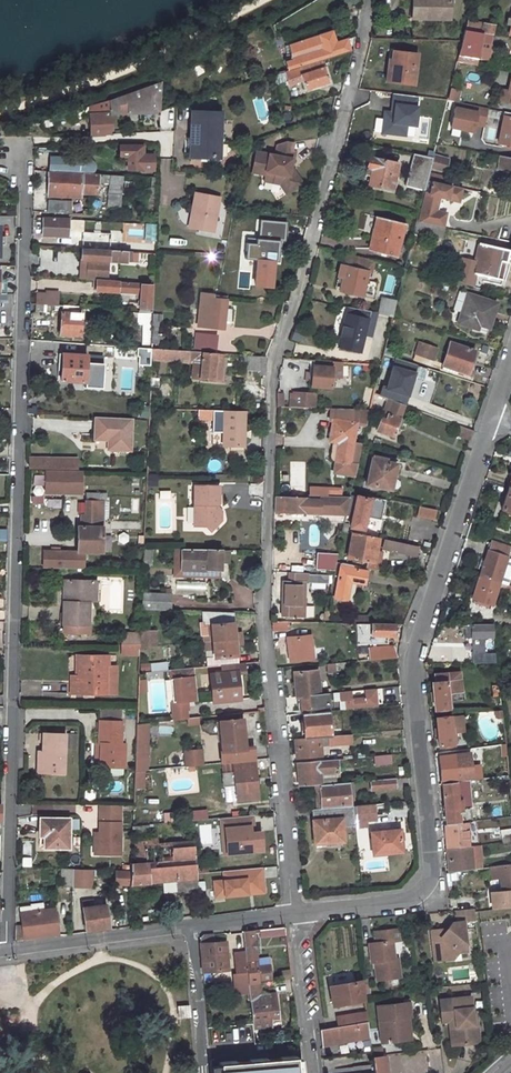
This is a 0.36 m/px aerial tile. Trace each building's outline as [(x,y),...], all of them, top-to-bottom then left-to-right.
[(409,18),(445,18),(445,0),(409,0),(409,18)] [(465,50),(463,55),(478,58),(481,46),(492,47),(498,27),(468,18),(462,43),(464,43),(462,49),(465,50)] [(289,54),(283,56),(287,69),(322,58),(337,53),(353,48),(355,35),(336,41),(332,26),(287,40),(289,54)] [(389,49),(383,80),(389,81),(394,50),(389,49)] [(394,50),(389,81),(413,85),(418,55),(394,50)] [(287,69),(284,70),(288,82),(303,78),(305,88),(330,81),(322,58),(287,69)] [(154,84),(113,97),(113,112),(163,107),(164,78),(154,84)] [(298,86),(289,89),(291,98),(301,95),(298,86)] [(450,87),(447,99),(457,102),(461,90),(450,87)] [(113,97),(91,103),(93,133),(104,133),(103,128),(113,128),(113,112),(113,97)] [(178,103),(163,107),(163,118),(177,118),(178,103)] [(453,106),(450,129),(476,132),(479,109),(453,106)] [(193,144),(193,154),(203,155),(207,151),(211,156),(222,156),(223,135),(223,112),(213,111),(208,115),(205,111),(194,111),(193,133),(200,139),(193,144)] [(504,112),(498,142),(510,145),(510,114),(504,112)] [(419,118),(414,138),(432,142),(438,123),(419,118)] [(223,135),(222,156),(233,145),(223,135)] [(279,155),(259,151),(256,166),(271,169),(269,176),(278,178),(277,181),(285,183),(292,192),(306,182),(298,171),(294,174),(298,150),(297,149),(299,140),(293,139),(281,143),(279,155)] [(387,140),(385,148),(400,151),(402,143),(387,140)] [(146,167),(152,168),(152,161),(156,161),(156,154),(145,154),(146,145),(122,144),(122,155),(131,156),(131,168),(146,168),(146,167)] [(415,154),(407,187),(424,191),(427,179),(429,172),(430,167),(433,158),(415,154)] [(433,158),(430,167),(445,171),(449,158),(434,155),(433,158)] [(506,169),(510,170),(510,157),(500,155),(499,166),(507,168),(506,169)] [(373,168),(369,183),(393,188),(399,163),(370,156),(367,167),(373,168)] [(85,174),(84,192),(101,193),(102,172),(85,171),(85,174)] [(51,172),(50,191),(84,192),(85,174),(51,172)] [(429,172),(427,179),(450,185),(452,178),(429,172)] [(113,173),(111,201),(124,201),(126,174),(113,173)] [(426,192),(419,223),(444,228),(446,215),(436,213),(434,212),(437,197),(458,202),(461,188),(432,182),(429,192),(426,192)] [(199,193),(192,227),(214,231),(220,197),(199,193)] [(51,198),(50,211),(75,212),(75,199),(51,198)] [(45,216),(44,233),(71,235),(72,218),(45,216)] [(376,216),(368,247),(395,254),(404,223),(376,216)] [(145,226),(145,242),(155,243),(156,227),(145,226)] [(82,231),(81,246),(82,247),(121,249),(121,245),(109,244),(109,232),(82,231)] [(478,244),(471,278),(500,285),(509,250),(478,244)] [(98,278),(108,279),(110,259),(130,261),(130,249),(121,249),(82,247),(82,257),(88,258),(88,267),(81,267),(81,277),(98,278)] [(74,252),(56,251),(56,250),(41,249),(40,273),(74,274),(74,252)] [(249,261),(248,280),(257,281),(256,287),(263,288),(263,282),(272,282),(272,281),(277,281),(279,261),(275,260),(276,252),(249,250),(248,260),(249,261)] [(369,271),(360,268),(363,258),(346,253),(343,264),(342,264),(339,275),(344,276),(341,290),(363,295),(369,271)] [(388,263),(386,272),(403,277),(405,268),(388,263)] [(344,276),(339,275),(336,288),(341,290),(344,276)] [(141,293),(141,306),(152,307),(153,281),(108,279),(98,278),(98,290),(141,293)] [(53,303),(59,304),(60,290),(48,290),(48,292),(39,292),(39,302),(53,303)] [(205,290),(201,325),(225,328),(226,319),(234,320),(235,307),(227,306),(228,293),(205,290)] [(462,313),(458,324),(487,333),(496,302),(459,291),(453,310),(462,313)] [(382,296),(379,312),(393,315),(397,299),(382,296)] [(64,304),(63,335),(83,336),(85,305),(64,304)] [(348,308),(346,314),(368,319),(370,314),(348,308)] [(154,311),(153,325),(164,326),(165,312),(154,311)] [(346,314),(338,346),(360,352),(368,319),(346,314)] [(409,332),(411,323),(397,319),(395,328),(409,332)] [(153,325),(153,341),(165,342),(165,331),(161,331),(161,326),(153,325)] [(203,332),(202,348),(219,350),(221,334),(203,332)] [(420,341),(416,353),(433,359),(437,347),(420,341)] [(451,342),(443,365),(468,373),(476,351),(451,342)] [(203,357),(201,378),(222,380),(224,357),(218,357),(218,352),(153,346),(152,359),(192,362),(192,356),(203,357)] [(64,351),(62,379),(87,380),(88,353),(64,351)] [(433,359),(416,353),(414,359),(431,365),(433,359)] [(247,354),(246,370),(260,371),(260,355),(247,354)] [(314,359),(312,385),(332,387),(333,372),(334,361),(314,359)] [(278,392),(278,405),(286,406),(287,393),(278,392)] [(298,392),(297,406),(309,407),(309,393),(298,392)] [(382,411),(376,428),(394,435),(398,423),(402,425),(404,419),(400,417),(405,404),(385,397),(381,410),(382,411)] [(198,408),(198,419),(213,420),(214,409),(198,408)] [(213,420),(213,423),(224,423),(224,409),(214,409),(213,420)] [(231,447),(231,449),(242,450),(243,446),(244,446),(245,410),(224,409),(224,423),(223,446),(231,447)] [(133,419),(97,417),(96,439),(109,440),(109,450),(131,451),(133,419)] [(340,443),(335,473),(354,477),(362,443),(353,441),(356,423),(334,419),(331,441),(340,443)] [(460,426),(456,435),(470,441),(474,431),(460,426)] [(85,458),(32,457),(32,466),(85,466),(85,458)] [(372,458),(368,484),(397,489),(402,463),(372,458)] [(47,492),(84,492),(84,470),(48,470),(47,492)] [(220,486),(195,485),(194,526),(205,526),(211,531),(221,520),(216,514),(216,505),(219,503),(220,486)] [(332,487),(332,496),(345,496),(345,487),(332,487)] [(502,511),(510,515),(510,487),(502,511)] [(108,493),(88,492),(87,525),(81,526),(79,550),(104,551),(105,500),(108,500),(108,493)] [(347,513),(346,514),(353,516),(351,525),(363,528),(370,498),(351,494),(350,497),(347,513)] [(347,513),(350,497),(345,496),(332,496),(320,495),(320,499),(308,499),(308,497),(275,496),(275,511),(347,513)] [(419,505),(417,515),(433,518),(435,509),(419,505)] [(352,532),(347,556),(368,560),(373,561),(376,551),(379,538),(352,532)] [(419,546),(386,539),(384,549),(417,555),(419,546)] [(481,577),(501,585),(509,560),(508,559),(510,550),(493,544),(490,553),(489,553),(481,577)] [(151,565),(153,549),(144,548),(142,564),(151,565)] [(230,563),(230,550),(222,550),(180,549),(180,551),(179,570),(220,572),(221,572),(221,562),(230,563)] [(179,570),(180,551),(173,550),(172,577),(220,579),(220,572),(179,570)] [(368,560),(367,567),(380,570),(384,553),(376,551),(373,561),(368,560)] [(334,568),(337,554),(318,554),(317,568),(334,568)] [(340,565),(334,597),(346,600),(350,580),(365,583),(367,570),(340,565)] [(284,581),(283,615),(302,616),(303,582),(308,582),(308,577),(291,576),(291,581),(284,581)] [(478,600),(477,604),(488,608),(489,604),(494,606),(500,588),(501,585),(481,577),(474,598),(478,600)] [(91,601),(91,580),(70,580),(69,601),(65,601),(65,624),(66,624),(66,632),(91,633),(91,624),(90,624),(91,601)] [(143,594),(142,611),(171,612),(172,595),(143,594)] [(233,614),(209,613),(210,623),(212,640),(236,638),(233,614)] [(272,620),(273,628),(303,628),(303,621),(272,620)] [(357,623),(356,635),(393,636),(394,624),(357,623)] [(473,637),(473,641),(479,642),(479,637),(495,637),(493,625),(460,624),(460,637),(473,637)] [(156,630),(141,630),(140,644),(140,647),(157,646),(156,630)] [(140,644),(141,633),(123,633),(123,644),(140,644)] [(310,635),(287,636),(291,660),(314,658),(310,635)] [(236,638),(212,640),(215,665),(238,663),(236,638)] [(140,644),(123,644),(123,655),(140,655),(140,644)] [(380,653),(374,653),(374,660),(397,658),(396,647),(380,648),(380,653)] [(486,652),(474,652),(474,662),(497,662),(496,656),(487,656),(486,652)] [(76,674),(76,692),(102,693),(115,693),(117,655),(79,655),(79,671),(76,674)] [(166,661),(149,664),(151,672),(167,669),(166,661)] [(200,698),(198,666),(173,669),(174,677),(177,677),(179,699),(175,699),(175,710),(189,709),(189,699),(200,698)] [(318,670),(294,672),(296,697),(301,697),(303,713),(329,710),(327,693),(320,694),(318,670)] [(239,672),(212,674),(215,701),(242,698),(239,672)] [(453,674),(435,676),(436,684),(433,684),(437,711),(451,710),(449,693),(462,692),(461,677),(453,677),(453,674)] [(500,685),(493,685),(494,696),(501,696),(500,685)] [(378,706),(376,689),(366,690),(366,698),(352,700),(352,691),(340,692),(341,700),(345,700),(346,709),(378,706)] [(189,709),(175,710),(176,719),(190,717),(189,709)] [(329,710),(303,713),(305,738),(320,736),(331,736),(329,710)] [(451,715),(437,716),(440,744),(454,743),(451,715)] [(244,718),(220,720),(220,721),(221,732),(223,751),(246,749),(244,718)] [(122,721),(100,720),(99,743),(102,743),(101,748),(97,748),(97,757),(111,758),(111,766),(125,767),(126,743),(121,743),(122,721)] [(137,722),(136,746),(149,747),(150,721),(137,722)] [(220,721),(208,722),(210,733),(221,732),(220,721)] [(160,735),(173,735),(172,725),(160,726),(160,735)] [(44,750),(43,772),(66,772),(68,732),(45,731),(44,750)] [(305,738),(295,739),(297,757),(321,754),(320,736),(305,738)] [(149,747),(136,746),(135,773),(144,772),(147,772),(149,747)] [(203,749),(185,750),(186,767),(205,765),(203,749)] [(394,754),(377,755),(378,764),(395,763),(394,754)] [(455,754),(441,755),(443,778),(457,777),(455,754)] [(97,757),(96,765),(111,766),(111,758),(97,757)] [(256,759),(235,762),(236,772),(224,772),(225,785),(237,784),(238,799),(259,798),(256,759)] [(337,759),(297,761),(300,784),(315,783),(320,782),(322,782),(321,769),(338,768),(337,759)] [(144,772),(135,773),(134,790),(144,790),(144,772)] [(396,776),(371,778),(372,789),(397,786),(396,776)] [(322,782),(320,782),(322,807),(350,805),(350,798),(350,795),(348,780),(322,782)] [(462,820),(461,811),(464,811),(464,799),(459,799),(458,781),(443,782),(447,821),(462,820)] [(377,818),(376,803),(356,804),(357,819),(369,819),(377,818)] [(119,853),(120,804),(99,804),(99,832),(99,853),(119,853)] [(339,842),(339,837),(344,836),(344,828),(358,827),(358,825),(357,819),(356,804),(350,805),(322,807),(317,808),(313,808),(316,844),(327,843),(327,842),(339,842)] [(253,816),(219,818),(221,857),(264,854),(263,830),(254,831),(253,816)] [(41,817),(41,829),(45,830),(45,848),(71,848),(71,817),(41,817)] [(467,821),(446,823),(448,847),(470,845),(467,821)] [(403,829),(373,831),(375,854),(390,853),(389,850),(405,849),(403,829)] [(158,836),(146,838),(147,840),(135,841),(137,860),(148,859),(148,863),(131,865),(131,870),(131,884),(177,881),(178,894),(201,893),(195,840),(159,843),(158,836)] [(470,845),(448,847),(450,870),(474,867),(472,851),(484,849),(484,843),(470,845)] [(50,861),(59,861),(59,853),(50,853),(50,861)] [(498,864),(500,874),(501,882),(502,890),(488,891),(490,907),(510,905),(510,863),(498,864)] [(498,864),(486,866),(488,876),(500,874),(498,864)] [(74,868),(63,868),(63,882),(74,881),(74,868)] [(74,881),(74,887),(84,888),(85,868),(74,868),(74,881)] [(212,879),(213,898),(265,895),(264,868),(221,870),(221,879),(212,879)] [(131,870),(116,870),(115,884),(131,884),(131,870)] [(97,897),(83,898),(87,930),(106,927),(105,919),(110,918),(108,904),(98,905),(97,897)] [(32,905),(33,912),(46,910),(45,903),(32,905)] [(475,908),(453,910),(454,921),(451,922),(442,933),(437,929),(430,930),(432,949),(436,949),(437,960),(452,958),(458,951),(467,950),(463,920),(476,919),(475,912),(475,908)] [(33,912),(22,914),(23,926),(16,927),(16,942),(26,941),(25,938),(60,933),(57,909),(46,910),(33,912)] [(254,929),(243,931),(246,951),(247,967),(249,983),(258,982),(275,980),(273,964),(259,967),(254,929)] [(400,941),(399,929),(376,932),(377,943),(370,943),(372,962),(375,962),(377,980),(400,978),(399,960),(395,961),(393,942),(400,941)] [(215,934),(202,935),(201,940),(204,973),(229,970),(225,941),(216,941),(215,934)] [(246,951),(237,953),(238,968),(247,967),(246,951)] [(364,979),(329,985),(334,1004),(367,998),(364,979)] [(263,1022),(263,1017),(269,1017),(280,1016),(277,992),(260,993),(258,982),(249,983),(253,1023),(263,1022)] [(470,996),(440,999),(442,1021),(449,1020),(452,1020),(453,1026),(456,1026),(458,1044),(479,1041),(475,1013),(472,1013),(470,996)] [(410,1000),(379,1004),(383,1040),(407,1038),(404,1015),(412,1014),(410,1000)] [(178,1006),(180,1017),(191,1015),(190,1004),(178,1006)] [(340,1016),(341,1026),(370,1022),(368,1012),(340,1016)] [(412,1014),(404,1015),(407,1038),(415,1036),(412,1014)] [(263,1022),(253,1023),(253,1026),(270,1025),(269,1017),(263,1017),(263,1022)] [(452,1020),(449,1020),(452,1044),(458,1044),(456,1026),(453,1026),(452,1020)] [(341,1026),(322,1029),(324,1044),(371,1038),(370,1022),(341,1026)] [(382,1044),(372,1045),(374,1053),(383,1051),(382,1044)] [(386,1051),(383,1051),(374,1053),(376,1072),(389,1072),(386,1051)] [(297,1054),(281,1056),(281,1057),(267,1059),(267,1057),(250,1059),(250,1060),(237,1061),(237,1060),(220,1061),(220,1065),(221,1071),(217,1072),(299,1072),(297,1054)]
